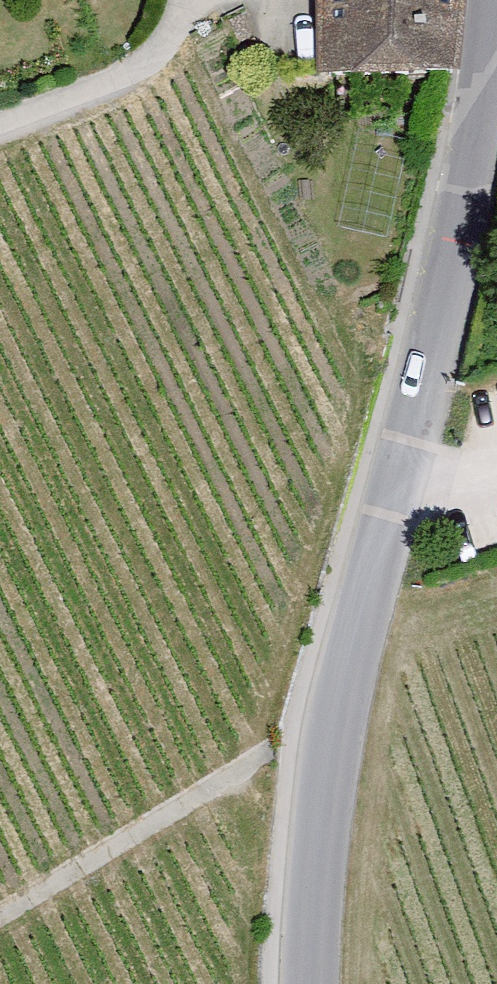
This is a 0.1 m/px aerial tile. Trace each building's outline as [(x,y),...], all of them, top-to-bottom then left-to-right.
[(304,83),(457,84),(457,0),(305,0),(304,83)]
